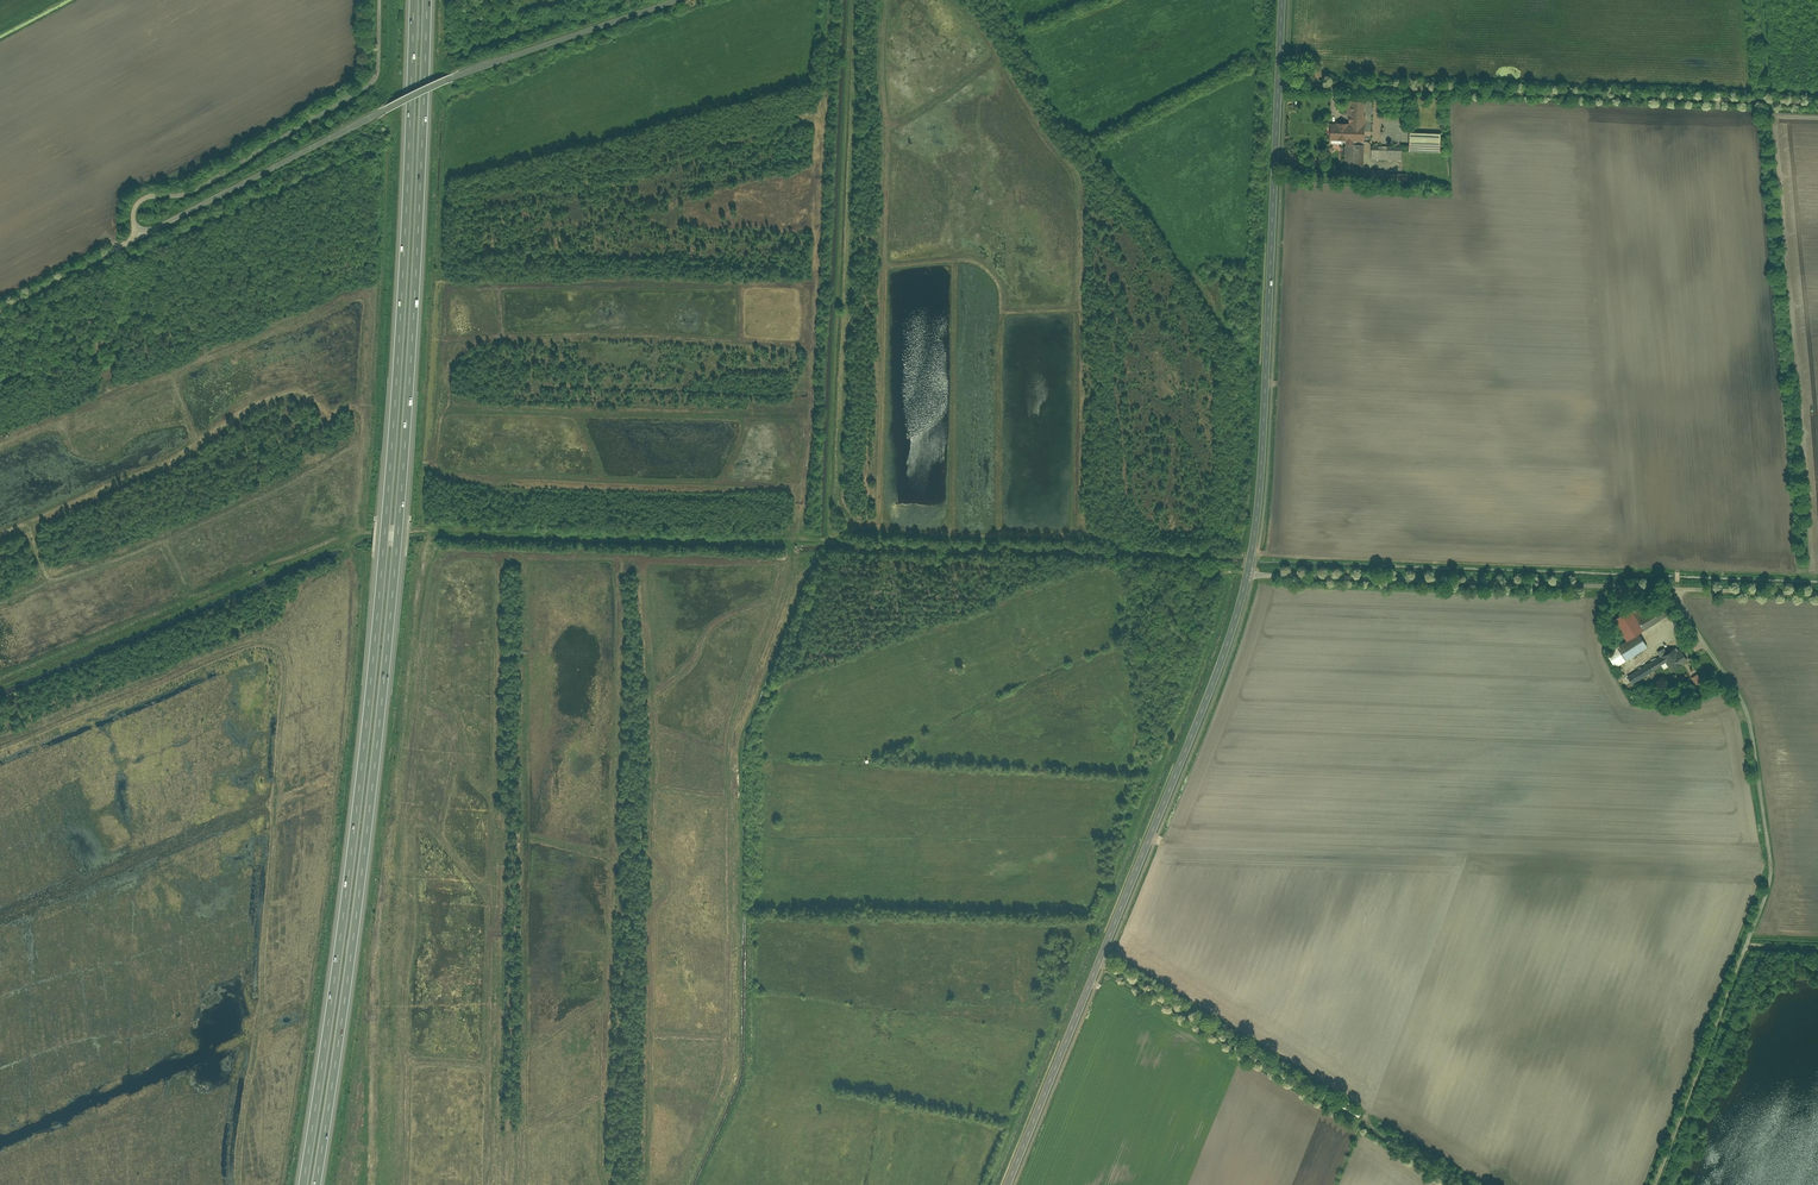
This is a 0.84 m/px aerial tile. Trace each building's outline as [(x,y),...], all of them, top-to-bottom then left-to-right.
[(1349,125),(1349,140),(1347,140),(1347,144),(1345,144),(1344,176),(1363,177),(1365,115),(1364,115),(1364,101),(1348,101),(1347,115),(1350,115),(1349,125)] [(1347,140),(1349,140),(1349,125),(1331,125),(1331,138),(1342,139),(1342,140),(1347,140)] [(1411,132),(1410,151),(1440,152),(1441,134),(1411,132)] [(1401,147),(1372,146),(1371,159),(1401,160),(1401,147)] [(1631,609),(1645,630),(1667,616),(1660,605),(1655,608),(1652,603),(1639,611),(1636,606),(1631,609)] [(1612,621),(1626,642),(1639,634),(1645,630),(1631,609),(1612,621)] [(1607,654),(1616,668),(1648,648),(1639,634),(1626,642),(1607,654)] [(1655,656),(1623,676),(1629,685),(1662,664),(1668,672),(1685,661),(1675,645),(1664,651),(1661,646),(1653,652),(1655,656)] [(1694,677),(1697,683),(1703,680),(1700,674),(1694,677)]
